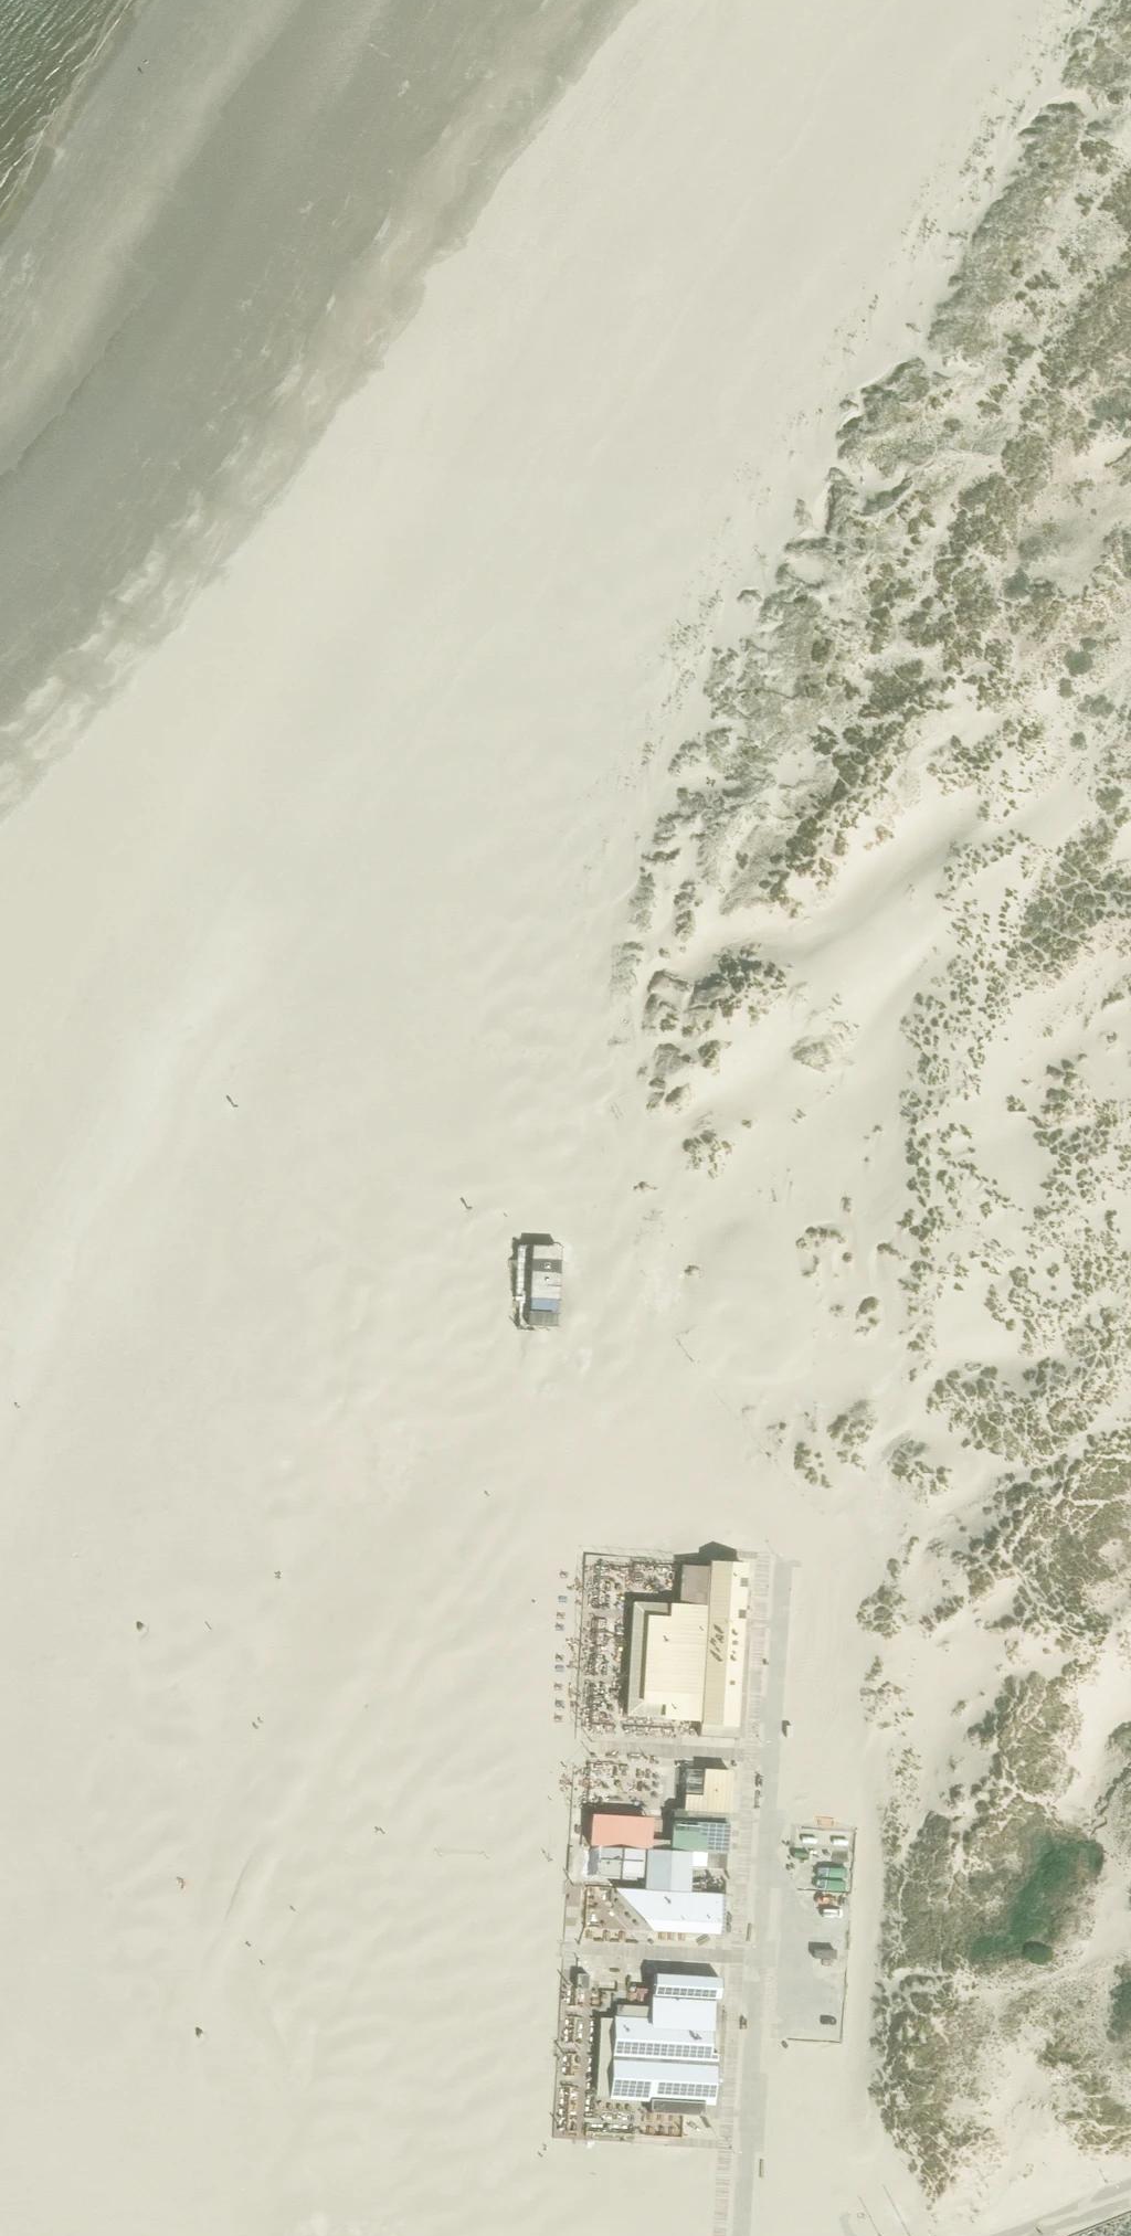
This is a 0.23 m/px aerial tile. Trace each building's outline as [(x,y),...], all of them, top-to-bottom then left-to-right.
[(563,1247),(536,1245),(526,1245),(525,1260),(515,1260),(515,1268),(524,1269),(523,1298),(527,1299),(527,1300),(518,1300),(517,1308),(527,1309),(526,1330),(558,1331),(559,1326),(563,1247)] [(663,1716),(673,1717),(699,1718),(699,1723),(735,1725),(739,1666),(744,1568),(709,1565),(708,1565),(706,1606),(679,1605),(669,1604),(668,1618),(646,1617),(641,1701),(664,1702),(663,1716)] [(684,1796),(683,1808),(683,1809),(727,1812),(730,1771),(711,1770),(703,1769),(685,1768),(684,1796)] [(590,1821),(589,1844),(648,1847),(650,1824),(590,1821)] [(725,1852),(726,1826),(671,1822),(670,1849),(725,1852)] [(641,1848),(598,1846),(596,1872),(640,1875),(641,1848)] [(724,1868),(725,1852),(717,1851),(716,1867),(724,1868)] [(646,1852),(644,1887),(644,1888),(688,1891),(689,1854),(653,1852),(646,1852)] [(718,1893),(624,1888),(624,1897),(653,1930),(715,1933),(718,1893)] [(586,1988),(587,1974),(576,1973),(576,1987),(586,1988)] [(702,2102),(712,2103),(713,2087),(715,2053),(709,2052),(712,1997),(718,1998),(720,1977),(653,1973),(651,1994),(650,2020),(613,2018),(608,2096),(649,2098),(648,2112),(682,2114),(702,2115),(702,2102)]
